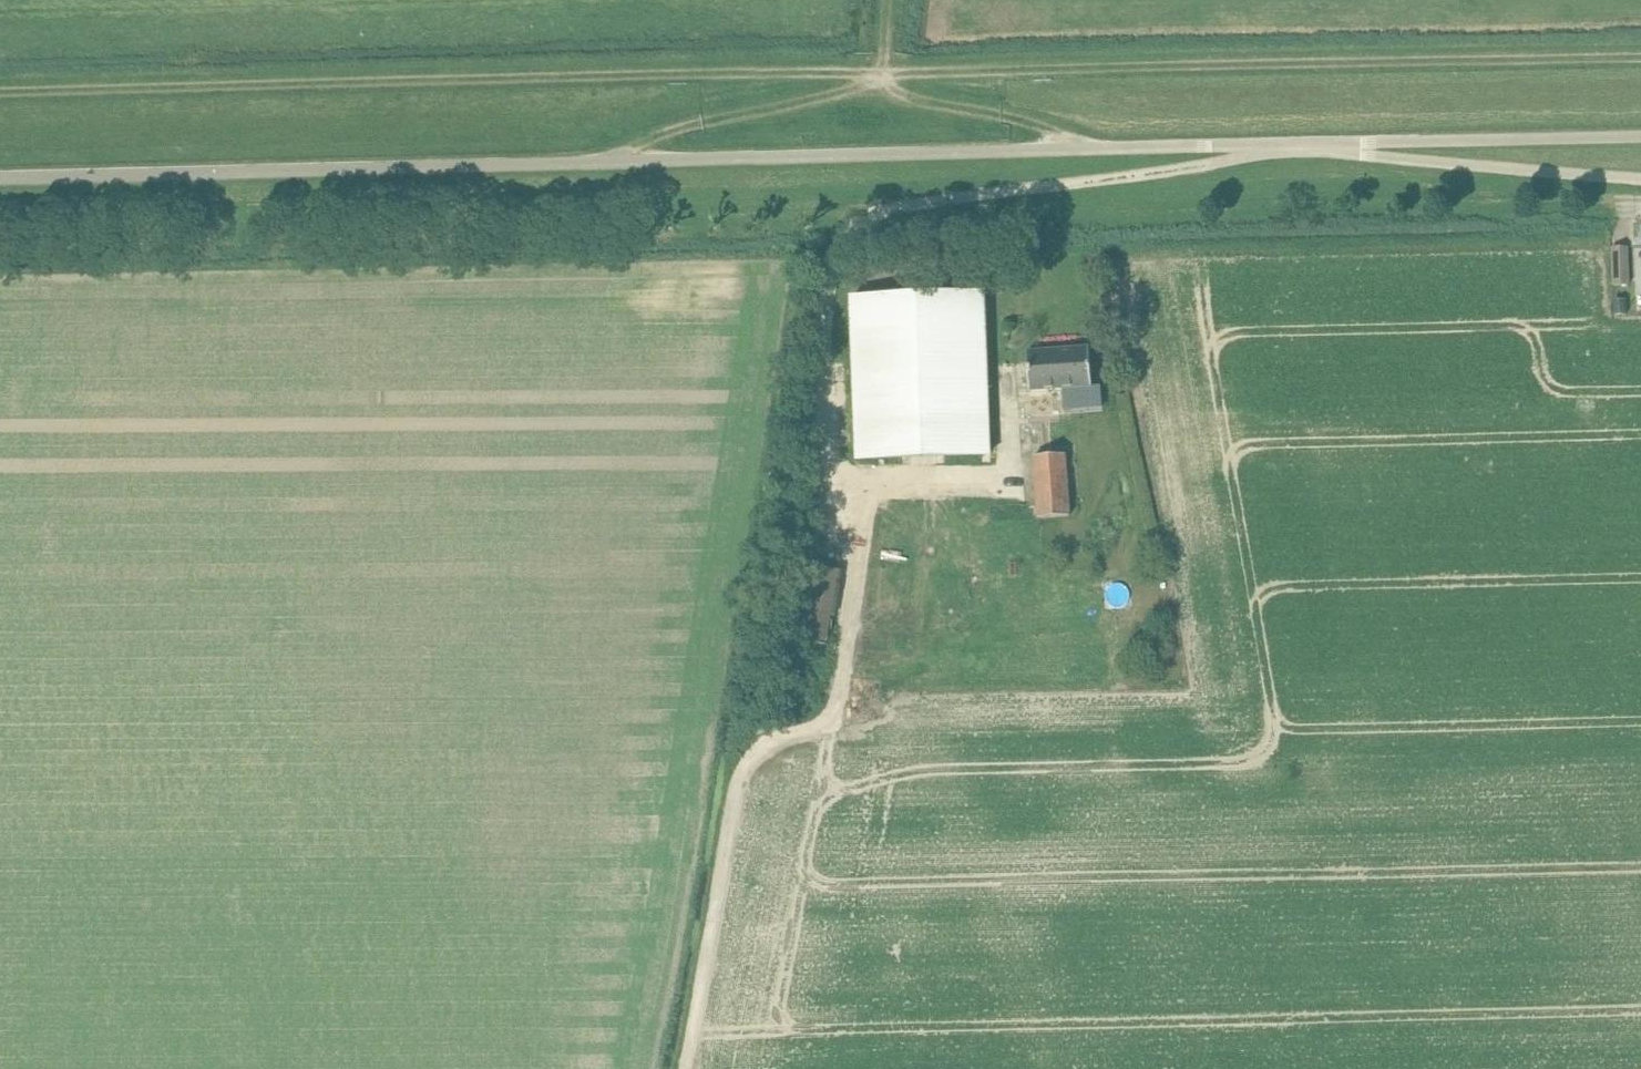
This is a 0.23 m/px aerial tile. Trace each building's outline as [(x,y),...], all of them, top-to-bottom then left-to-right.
[(1614,286),(1630,286),(1629,249),(1613,249),(1614,286)] [(857,459),(992,454),(986,297),(852,301),(857,459)] [(1032,391),(1093,387),(1090,349),(1030,352),(1032,391)] [(1037,519),(1072,516),(1067,454),(1032,457),(1037,519)]
